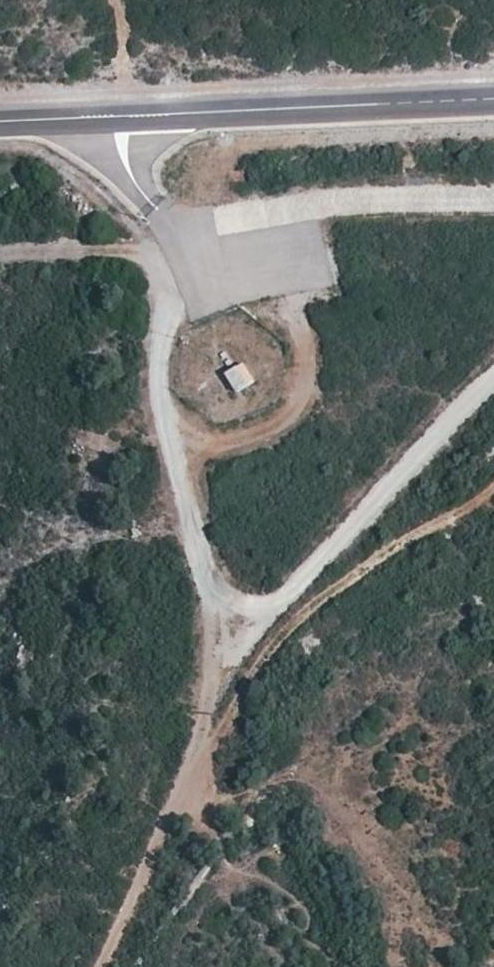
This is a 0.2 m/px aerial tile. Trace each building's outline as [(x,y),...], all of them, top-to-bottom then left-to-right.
[(234,392),(254,382),(244,362),(223,372),(234,392)]
